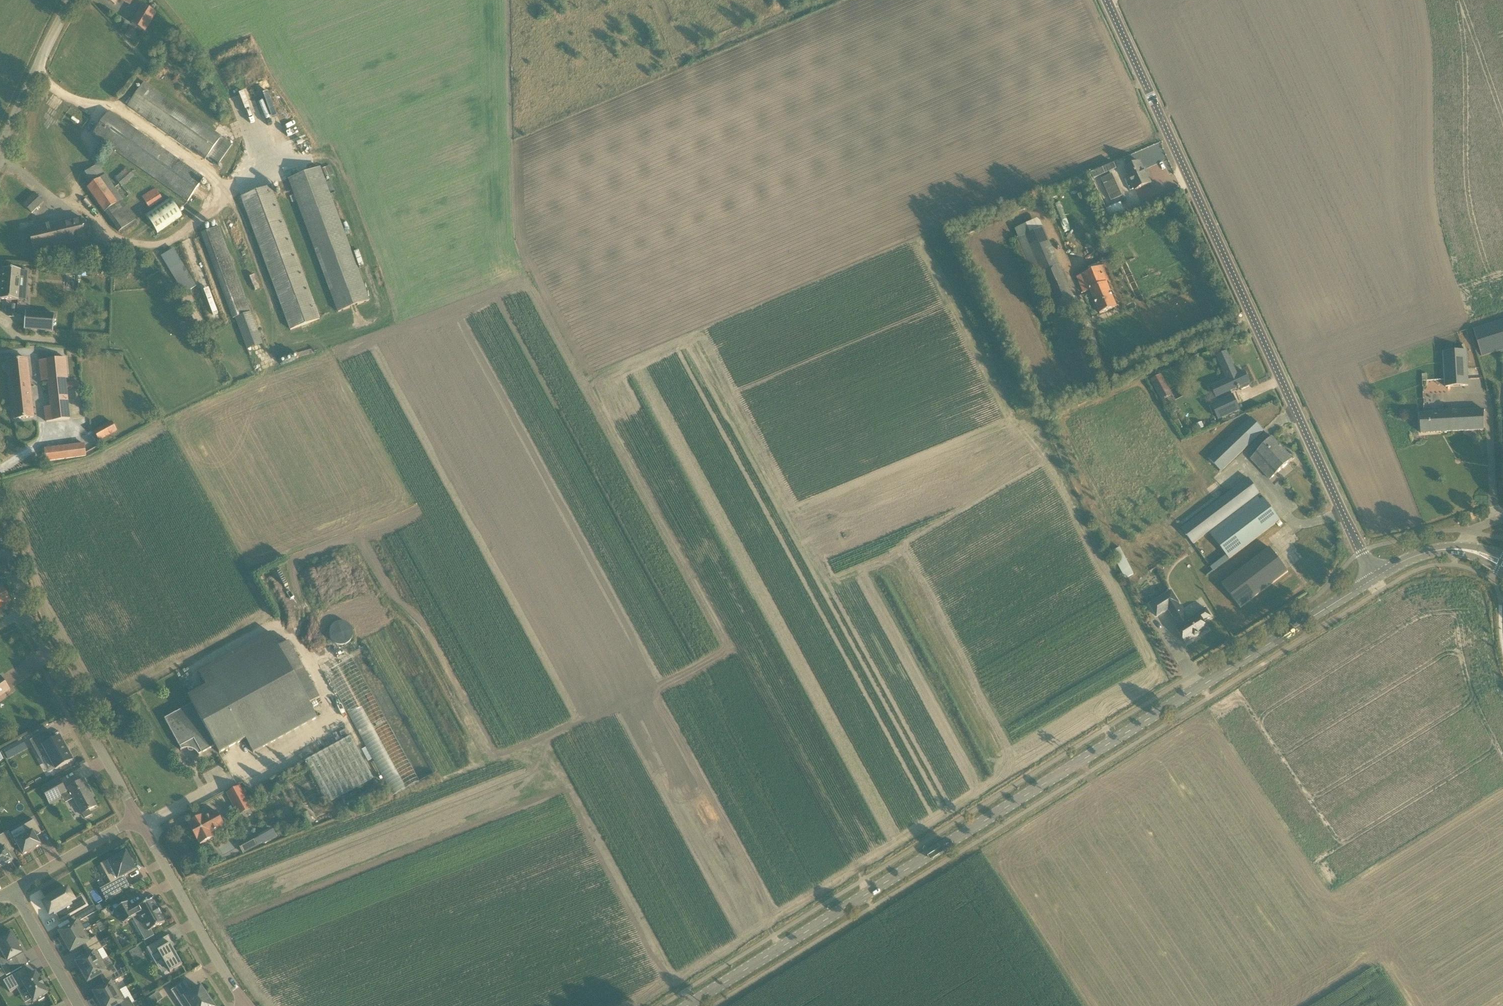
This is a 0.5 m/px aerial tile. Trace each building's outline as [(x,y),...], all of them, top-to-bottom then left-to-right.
[(146,31),(156,14),(142,6),(132,23),(146,31)] [(233,144),(144,82),(128,106),(204,160),(206,157),(218,165),(233,144)] [(203,178),(132,129),(108,112),(92,135),(100,140),(124,156),(187,201),(203,178)] [(1147,174),(1145,175),(1143,170),(1140,162),(1137,163),(1136,161),(1130,164),(1131,166),(1125,169),(1135,190),(1151,183),(1147,174)] [(83,174),(83,175),(91,186),(87,188),(118,232),(136,220),(122,200),(123,199),(98,164),(83,174)] [(122,186),(134,175),(126,167),(114,178),(122,186)] [(319,168),(289,179),(338,312),(369,301),(319,168)] [(270,186),(240,197),(289,330),(320,319),(270,186)] [(150,208),(163,200),(156,188),(143,196),(150,208)] [(35,193),(23,205),(32,213),(43,202),(35,193)] [(157,233),(182,216),(169,198),(144,215),(157,233)] [(1121,203),(1106,210),(1110,217),(1119,213),(1120,215),(1125,213),(1121,203)] [(263,345),(219,227),(201,233),(233,319),(235,318),(247,350),(263,345)] [(1039,230),(1027,235),(1056,306),(1072,299),(1062,277),(1064,275),(1060,264),(1054,266),(1039,230)] [(183,294),(196,286),(173,249),(160,257),(183,294)] [(1083,293),(1090,290),(1100,314),(1117,307),(1101,267),(1083,274),(1085,280),(1079,282),(1083,293)] [(29,272),(21,271),(3,269),(1,299),(18,301),(19,289),(27,289),(29,272)] [(24,329),(53,332),(54,315),(25,312),(24,329)] [(1473,329),(1482,356),(1502,350),(1502,319),(1473,329)] [(1468,386),(1466,350),(1444,352),(1446,387),(1468,386)] [(1213,387),(1218,397),(1249,382),(1245,372),(1237,376),(1227,352),(1217,357),(1228,380),(1213,387)] [(46,360),(48,381),(51,407),(53,421),(69,420),(66,389),(65,383),(65,379),(63,358),(46,360)] [(11,389),(30,387),(27,359),(8,361),(11,389)] [(1151,380),(1155,388),(1166,383),(1161,375),(1151,380)] [(30,387),(11,389),(15,419),(33,417),(30,387)] [(1233,395),(1211,405),(1218,421),(1240,410),(1233,395)] [(1483,411),(1420,415),(1421,433),(1484,430),(1483,411)] [(1251,417),(1208,458),(1221,471),(1264,431),(1251,417)] [(99,442),(117,431),(111,421),(93,431),(99,442)] [(1202,422),(1195,425),(1197,431),(1205,428),(1202,422)] [(1250,458),(1271,480),(1293,460),(1272,438),(1250,458)] [(86,456),(85,444),(45,449),(46,461),(86,456)] [(1193,544),(1209,532),(1229,559),(1280,520),(1248,478),(1181,529),(1193,544)] [(1112,551),(1126,579),(1135,574),(1122,547),(1112,551)] [(1240,608),(1288,572),(1270,548),(1222,584),(1240,608)] [(10,601),(2,587),(0,588),(0,607),(10,601)] [(1176,629),(1186,644),(1208,630),(1203,622),(1211,617),(1206,609),(1197,614),(1198,615),(1189,621),(1178,604),(1179,603),(1171,591),(1149,605),(1157,617),(1168,610),(1179,627),(1176,629)] [(333,624),(332,626),(331,628),(330,629),(329,631),(329,633),(329,635),(330,637),(331,639),(332,641),(333,642),(335,643),(337,644),(339,645),(341,645),(343,645),(345,644),(346,643),(348,642),(350,641),(351,639),(352,637),(352,635),(352,633),(352,631),(352,629),(351,628),(350,626),(348,624),(346,623),(345,622),(343,622),(341,622),(339,622),(337,622),(335,623),(333,624)] [(215,746),(219,754),(245,739),(253,753),(317,718),(309,704),(320,698),(289,641),(279,647),(271,632),(199,672),(206,686),(188,696),(192,704),(164,719),(181,749),(180,750),(181,750),(184,749),(188,748),(189,748),(193,749),(194,750),(197,753),(199,756),(199,755),(215,746)] [(419,781),(352,658),(326,672),(393,795),(419,781)] [(10,690),(1,677),(0,677),(0,697),(10,690)] [(30,741),(39,758),(47,754),(55,770),(72,761),(68,752),(65,746),(64,746),(60,738),(53,742),(51,743),(45,732),(30,741)] [(329,804),(374,779),(351,736),(305,761),(329,804)] [(19,742),(3,751),(7,758),(23,749),(19,742)] [(34,778),(38,775),(33,768),(29,771),(34,778)] [(66,792),(59,780),(42,789),(48,801),(66,792)] [(68,788),(83,814),(85,819),(92,815),(89,810),(96,806),(90,795),(92,794),(84,780),(68,788)] [(252,808),(240,785),(226,793),(238,816),(252,808)] [(204,818),(202,815),(188,823),(190,826),(189,826),(197,840),(198,840),(200,845),(214,837),(212,832),(224,825),(216,811),(204,818)] [(35,849),(40,845),(35,837),(41,833),(34,820),(22,827),(27,835),(15,841),(23,855),(29,852),(29,853),(35,849)] [(6,865),(12,861),(8,853),(14,850),(5,833),(0,836),(0,868),(1,868),(2,868),(6,865)] [(258,839),(256,836),(239,845),(243,853),(261,844),(260,844),(265,841),(263,837),(258,839)] [(100,889),(106,901),(130,887),(124,877),(135,870),(126,853),(108,862),(113,871),(106,875),(111,883),(100,889)] [(45,899),(47,902),(43,904),(50,915),(53,913),(55,916),(64,910),(68,918),(88,906),(82,896),(71,902),(63,889),(45,899)] [(117,907),(129,901),(127,897),(114,903),(117,907)] [(136,909),(132,911),(127,902),(115,909),(123,924),(139,915),(149,932),(164,923),(160,914),(158,909),(157,909),(152,900),(136,909)] [(80,914),(68,920),(71,926),(59,932),(62,936),(60,937),(63,943),(86,930),(80,921),(83,920),(80,914)] [(68,948),(71,952),(82,945),(85,951),(99,943),(96,937),(91,940),(86,930),(63,943),(67,949),(68,948)] [(22,954),(15,942),(17,941),(12,931),(2,937),(3,937),(4,938),(0,940),(0,949),(9,965),(2,969),(6,976),(22,968),(16,958),(22,954)] [(147,948),(151,956),(158,952),(170,973),(182,966),(172,947),(174,946),(169,936),(147,948)] [(81,973),(103,961),(98,951),(103,949),(99,943),(85,951),(88,956),(77,963),(79,966),(77,967),(81,973)] [(137,947),(129,952),(133,958),(141,954),(137,947)] [(99,976),(102,981),(118,972),(114,966),(108,970),(103,961),(81,973),(84,979),(86,978),(88,982),(99,976)] [(40,981),(35,973),(28,977),(24,969),(3,981),(10,993),(24,985),(33,1002),(37,1000),(39,1002),(44,998),(43,996),(47,994),(43,986),(44,986),(40,980),(40,981)] [(120,991),(114,981),(121,977),(118,972),(102,981),(105,986),(94,993),(96,996),(94,997),(98,1003),(120,991)] [(209,1001),(210,1001),(209,999),(208,999),(206,996),(205,994),(200,987),(192,992),(184,982),(171,991),(181,1005),(213,1005),(209,1001)] [(98,1003),(99,1005),(116,1005),(117,1005),(128,1005),(132,1004),(129,998),(125,1000),(120,991),(98,1003)] [(147,1000),(151,1005),(152,1005),(158,1002),(153,995),(147,1000)]
